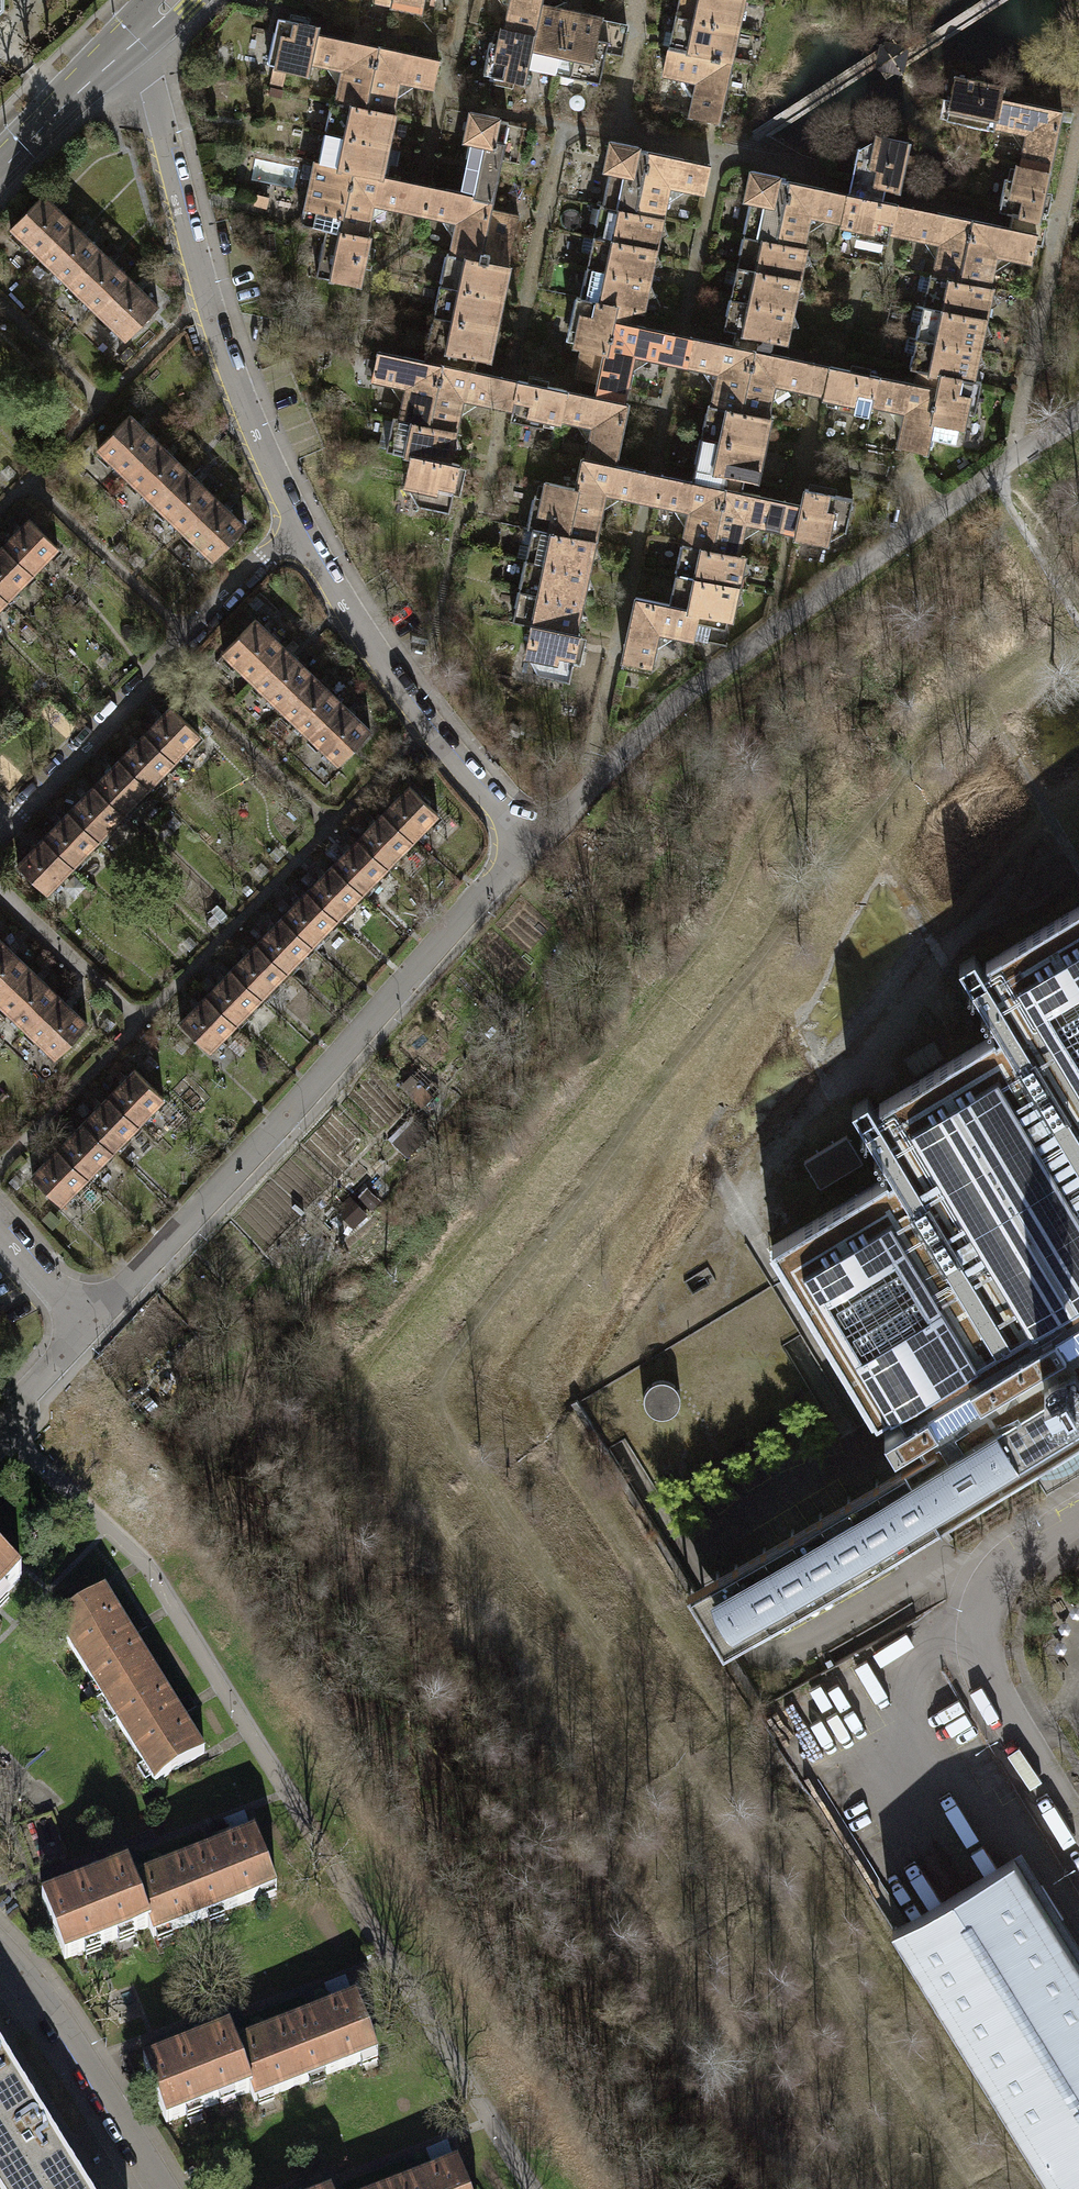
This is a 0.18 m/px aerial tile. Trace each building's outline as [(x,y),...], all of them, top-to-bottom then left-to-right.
[(393,2),(392,7),(421,13),(424,0),(394,0),(393,2)] [(505,28),(533,36),(540,4),(541,0),(511,0),(505,28)] [(675,16),(738,29),(745,0),(679,0),(675,16)] [(527,67),(557,73),(570,10),(566,1),(553,7),(540,4),(533,36),(527,67)] [(602,17),(570,10),(557,73),(560,74),(558,83),(573,86),(574,77),(600,82),(611,30),(599,28),(602,17)] [(675,16),(669,46),(732,59),(738,29),(675,16)] [(308,74),(310,63),(316,33),(318,26),(278,18),(268,64),(275,66),(275,68),(308,74)] [(527,67),(533,36),(505,28),(501,28),(498,43),(490,42),(484,74),(524,83),(527,67)] [(336,101),(364,108),(377,46),(316,33),(310,63),(342,70),(336,101)] [(907,46),(882,39),(875,65),(901,71),(907,46)] [(439,60),(377,46),(364,108),(392,114),(399,81),(433,88),(439,60)] [(719,122),(732,59),(669,46),(663,74),(697,82),(690,116),(719,122)] [(994,130),(994,127),(1001,98),(1003,86),(956,76),(949,109),(964,112),(962,123),(994,130)] [(1027,134),(1020,166),(1049,173),(1063,110),(1001,98),(994,127),(1027,134)] [(332,101),(326,132),(389,146),(396,114),(392,114),(364,108),(336,101),(332,101)] [(470,142),(460,192),(492,199),(509,122),(499,120),(500,117),(470,111),(464,140),(470,142)] [(382,176),(389,146),(326,132),(320,162),(351,170),(382,176)] [(850,187),(849,194),(883,201),(884,194),(885,187),(896,189),(907,141),(878,135),(875,150),(857,147),(850,187)] [(604,207),(635,213),(648,151),(639,149),(640,147),(610,141),(604,170),(611,171),(604,207)] [(710,165),(648,151),(635,213),(663,219),(670,187),(704,193),(710,165)] [(326,228),(338,231),(351,170),(320,162),(315,161),(305,208),(307,208),(314,217),(312,225),(326,228)] [(999,211),(1012,213),(1040,218),(1049,173),(1020,166),(1017,165),(1014,180),(1006,179),(999,211)] [(382,176),(351,170),(338,231),(367,236),(373,204),(417,213),(424,215),(430,186),(423,184),(382,176)] [(744,236),(775,243),(789,181),(780,179),(780,176),(751,171),(744,200),(751,202),(744,236)] [(849,194),(789,181),(775,243),(804,249),(811,216),(843,223),(849,194)] [(457,222),(450,254),(480,260),(490,210),(492,199),(460,192),(430,186),(424,215),(457,222)] [(10,228),(39,256),(71,222),(42,194),(10,228)] [(887,244),(890,232),(895,204),(883,201),(849,194),(843,223),(842,227),(857,229),(856,237),(887,244)] [(903,205),(895,204),(890,232),(897,233),(940,243),(933,275),(933,276),(962,282),(974,220),(903,205)] [(668,234),(663,219),(635,213),(604,207),(600,206),(593,237),(657,250),(659,238),(668,234)] [(490,210),(480,260),(508,266),(518,216),(490,210)] [(1031,263),(1034,243),(1037,228),(1040,218),(1012,213),(1010,222),(1009,227),(974,220),(962,282),(990,288),(997,255),(1031,263)] [(1047,220),(1040,218),(1037,228),(1034,243),(1042,245),(1045,230),(1047,220)] [(100,250),(71,222),(39,256),(67,284),(100,250)] [(370,237),(367,236),(338,231),(326,228),(316,276),(360,284),(370,237)] [(744,236),(737,267),(800,280),(803,268),(812,264),(806,248),(804,249),(775,243),(744,236)] [(657,253),(657,250),(593,237),(593,240),(584,238),(581,252),(590,254),(587,267),(650,281),(653,269),(662,265),(657,253)] [(67,284),(96,311),(129,278),(100,250),(67,284)] [(446,253),(440,285),(503,298),(510,267),(508,266),(480,260),(450,254),(446,253)] [(650,283),(650,281),(587,267),(581,298),(632,309),(644,311),(646,299),(655,295),(650,283)] [(733,285),(731,298),(794,311),(796,299),(805,295),(800,280),(737,267),(737,269),(728,267),(725,283),(733,285)] [(926,293),(923,306),(986,319),(989,307),(998,303),(993,291),(993,288),(990,288),(962,282),(933,276),(933,275),(931,274),(930,278),(920,276),(918,291),(926,293)] [(158,306),(129,278),(96,311),(125,340),(158,306)] [(440,285),(434,315),(497,328),(503,298),(440,285)] [(629,324),(632,309),(581,298),(576,297),(570,329),(577,331),(574,346),(586,348),(605,352),(612,321),(629,324)] [(799,326),(794,311),(731,298),(724,329),(734,331),(733,338),(731,345),(753,349),(771,353),(772,346),(774,340),(787,342),(790,329),(799,326)] [(920,323),(917,337),(980,350),(983,338),(992,334),(986,322),(986,319),(923,306),(923,308),(914,306),(910,321),(920,323)] [(490,360),(497,328),(434,315),(426,354),(424,361),(440,365),(474,371),(476,364),(477,357),(490,360)] [(682,335),(629,324),(612,321),(605,352),(602,363),(598,383),(628,389),(634,355),(676,364),(684,366),(690,336),(682,335)] [(731,345),(690,336),(684,366),(718,373),(712,405),(740,411),(753,349),(731,345)] [(985,365),(980,350),(917,337),(916,339),(907,337),(904,352),(913,354),(910,369),(917,370),(974,381),(976,369),(985,365)] [(584,359),(602,363),(605,352),(586,348),(584,359)] [(753,349),(740,411),(768,417),(775,385),(812,392),(826,395),(832,366),(817,363),(771,353),(753,349)] [(399,420),(428,426),(440,365),(424,361),(378,350),(372,380),(406,387),(399,420)] [(598,383),(602,363),(584,359),(580,378),(598,383)] [(505,408),(512,409),(519,380),(511,379),(474,371),(440,365),(428,426),(456,432),(463,399),(505,408)] [(870,415),(872,405),(878,376),(832,366),(826,395),(825,399),(839,402),(838,409),(870,415)] [(981,382),(974,381),(917,370),(914,383),(939,389),(928,446),(932,447),(934,440),(955,444),(959,427),(964,427),(967,413),(975,414),(981,382)] [(914,383),(878,376),(872,405),(904,412),(897,445),(926,452),(928,446),(939,389),(914,383)] [(559,422),(559,419),(566,390),(519,380),(512,409),(510,420),(543,427),(544,419),(559,422)] [(627,403),(566,390),(559,419),(592,425),(586,459),(615,465),(627,403)] [(708,405),(702,436),(764,449),(771,418),(768,417),(740,411),(712,405),(708,405)] [(98,448),(127,476),(159,443),(130,415),(98,448)] [(460,444),(456,432),(428,426),(399,420),(392,419),(385,451),(407,454),(451,462),(452,449),(460,444)] [(758,480),(764,449),(702,436),(694,474),(692,481),(724,488),(742,491),(743,484),(745,477),(758,480)] [(187,470),(159,443),(127,476),(155,503),(187,470)] [(458,463),(451,462),(407,454),(402,484),(418,487),(415,506),(449,512),(458,463)] [(582,458),(576,488),(570,520),(598,526),(605,492),(647,500),(657,503),(662,474),(653,473),(615,465),(586,459),(582,458)] [(155,503),(184,531),(216,498),(187,470),(155,503)] [(683,543),(711,549),(724,488),(692,481),(662,474),(657,503),(689,511),(683,543)] [(598,526),(570,520),(576,488),(545,482),(542,496),(535,495),(528,527),(532,528),(595,541),(598,526)] [(742,491),(724,488),(711,549),(739,555),(746,522),(786,530),(796,532),(802,503),(791,501),(742,491)] [(805,488),(802,503),(796,532),(795,536),(828,543),(831,528),(846,531),(853,498),(805,488)] [(245,526),(216,498),(184,531),(213,559),(245,526)] [(29,519),(3,546),(32,574),(59,547),(29,519)] [(529,545),(526,559),(589,572),(591,560),(601,556),(595,541),(532,528),(531,530),(522,529),(519,543),(529,545)] [(683,543),(676,575),(739,588),(741,575),(751,572),(745,556),(739,555),(711,549),(683,543)] [(32,574),(3,546),(0,549),(0,593),(7,600),(32,574)] [(526,559),(519,589),(582,603),(585,590),(594,586),(589,572),(526,559)] [(676,575),(669,604),(698,610),(696,623),(710,626),(713,615),(732,619),(735,606),(744,602),(739,588),(676,575)] [(588,617),(582,603),(519,589),(513,621),(532,624),(576,633),(579,621),(588,617)] [(696,623),(698,610),(669,604),(636,597),(623,660),(652,666),(659,632),(692,639),(696,623)] [(223,652),(252,680),(284,647),(255,618),(223,652)] [(580,634),(576,633),(532,624),(525,655),(540,659),(537,674),(569,681),(580,634)] [(313,674),(284,647),(252,680),(281,708),(313,674)] [(281,708),(309,735),(341,702),(313,674),(281,708)] [(370,730),(341,702),(309,735),(338,763),(370,730)] [(171,706),(145,733),(174,761),(200,734),(171,706)] [(148,787),(174,761),(145,733),(119,759),(148,787)] [(123,813),(148,787),(119,759),(94,785),(123,813)] [(94,785),(68,811),(97,839),(123,813),(94,785)] [(410,785),(383,812),(412,840),(439,813),(410,785)] [(68,811),(43,837),(72,865),(97,839),(68,811)] [(386,867),(412,840),(383,812),(358,838),(386,867)] [(46,892),(72,865),(43,837),(17,863),(46,892)] [(358,838),(333,864),(362,892),(386,867),(358,838)] [(336,918),(362,892),(333,864),(308,890),(336,918)] [(308,890),(282,916),(311,944),(336,918),(308,890)] [(981,964),(975,954),(958,964),(971,984),(999,1031),(903,1089),(874,1106),(868,1096),(852,1106),(865,1128),(892,1172),(880,1179),(771,1245),(867,1403),(877,1419),(898,1406),(905,1418),(884,1431),(895,1449),(916,1437),(923,1449),(908,1458),(891,1469),(869,1482),(699,1585),(687,1592),(723,1652),(736,1645),(857,1571),(905,1543),(927,1529),(1063,1447),(1078,1437),(1078,904),(981,964)] [(282,916),(257,943),(286,971),(311,944),(282,916)] [(1,940),(0,941),(0,997),(29,967),(1,940)] [(261,997),(286,971),(257,943),(232,969),(261,997)] [(25,1028),(58,995),(29,967),(0,997),(0,1004),(25,1028)] [(232,969),(206,995),(236,1023),(261,997),(232,969)] [(87,1023),(58,995),(25,1028),(55,1057),(87,1023)] [(209,1050),(236,1023),(206,995),(180,1022),(209,1050)] [(135,1069),(108,1096),(138,1124),(164,1097),(135,1069)] [(112,1150),(138,1124),(108,1096),(83,1122),(112,1150)] [(83,1122),(58,1148),(87,1176),(112,1150),(83,1122)] [(847,1137),(806,1161),(821,1186),(862,1162),(847,1137)] [(61,1203),(87,1176),(58,1148),(32,1175),(61,1203)] [(708,1267),(684,1281),(693,1293),(716,1280),(708,1267)] [(644,1397),(644,1402),(645,1407),(648,1411),(652,1415),(657,1417),(663,1417),(668,1416),(673,1414),(676,1410),(679,1406),(681,1401),(680,1396),(679,1390),(676,1386),(672,1383),(667,1381),(662,1380),(656,1381),(652,1383),(648,1387),(645,1391),(644,1397)] [(21,1578),(0,1558),(0,1600),(21,1578)] [(55,1621),(105,1702),(154,1672),(104,1591),(55,1621)] [(204,1753),(154,1672),(105,1702),(155,1783),(204,1753)] [(275,1891),(253,1834),(217,1847),(220,1856),(216,1858),(146,1883),(136,1887),(128,1865),(113,1870),(116,1879),(110,1881),(67,1897),(64,1889),(43,1897),(65,1958),(96,1947),(95,1945),(149,1926),(152,1936),(275,1891)] [(1014,1853),(992,1867),(973,1879),(935,1902),(916,1913),(892,1928),(1054,2188),(1078,2188),(1078,1959),(1014,1853)] [(376,2056),(355,1998),(319,2012),(322,2021),(318,2022),(247,2048),(237,2052),(229,2030),(214,2035),(218,2044),(209,2047),(169,2062),(166,2054),(144,2062),(166,2123),(197,2111),(197,2110),(250,2090),(254,2101),(376,2056)] [(25,2095),(0,2055),(0,2110),(25,2095)] [(0,2110),(0,2188),(43,2188),(72,2171),(25,2095),(0,2110)] [(455,2163),(419,2176),(422,2185),(418,2187),(412,2188),(465,2188),(455,2163)] [(72,2171),(43,2188),(83,2188),(72,2171)]
